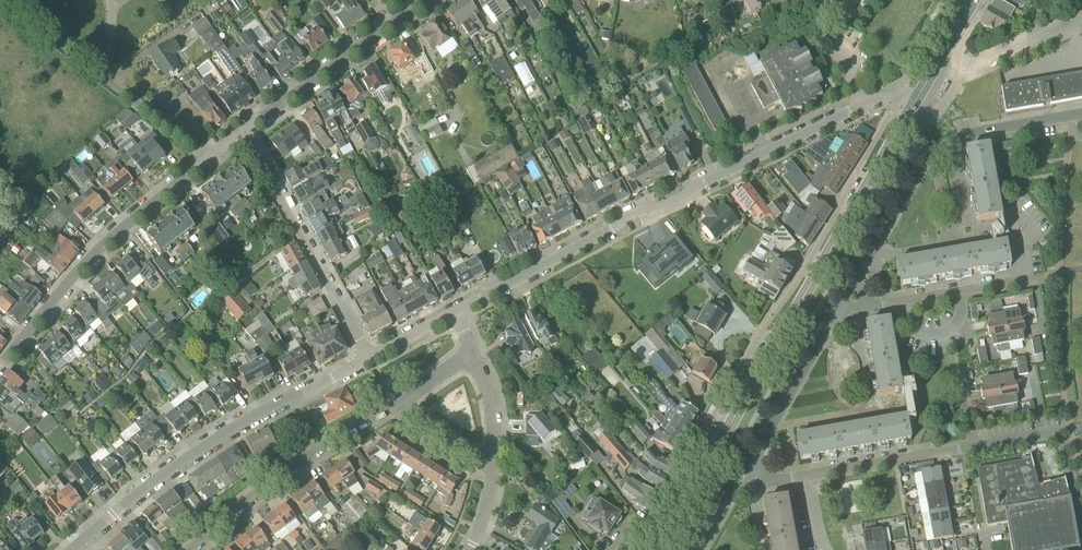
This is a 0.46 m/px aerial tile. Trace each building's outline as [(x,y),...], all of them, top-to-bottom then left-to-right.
[(247,7),(242,0),(232,0),(231,1),(238,12),(242,9),(243,10),(247,7)] [(324,11),(330,7),(325,0),(316,0),(317,2),(324,11)] [(354,0),(340,0),(336,3),(338,6),(343,13),(342,14),(336,18),(345,30),(365,15),(354,0)] [(478,34),(485,29),(475,16),(479,13),(469,0),(466,0),(458,6),(478,34)] [(483,10),(487,7),(500,26),(508,21),(493,0),(476,0),(483,10)] [(508,21),(515,16),(503,0),(493,0),(508,21)] [(531,0),(515,0),(517,3),(521,10),(525,8),(528,13),(535,9),(531,0)] [(740,4),(745,2),(751,15),(762,10),(761,8),(768,4),(766,0),(738,0),(740,4)] [(1026,0),(996,0),(981,25),(1000,37),(1005,29),(1009,32),(1016,29),(1015,29),(1008,24),(1014,12),(1023,17),(1031,3),(1026,0)] [(227,3),(222,7),(227,14),(233,11),(227,3)] [(458,6),(447,13),(458,28),(462,25),(471,38),(478,34),(458,6)] [(279,9),(275,12),(281,19),(285,16),(279,9)] [(545,10),(538,13),(541,20),(543,23),(550,19),(545,10)] [(215,23),(221,19),(216,11),(210,15),(215,23)] [(287,28),(280,19),(281,19),(275,12),(267,18),(280,34),(281,33),(287,28)] [(304,40),(314,53),(329,41),(323,34),(329,30),(319,17),(313,21),(318,29),(310,34),(306,29),(297,35),(302,41),(304,40)] [(428,33),(422,37),(432,51),(452,37),(439,19),(425,29),(428,33)] [(219,51),(225,47),(212,30),(204,36),(216,53),(219,51)] [(262,55),(254,45),(255,43),(248,32),(240,37),(245,44),(248,49),(256,61),(263,56),(262,55)] [(599,35),(601,40),(609,41),(610,33),(600,32),(599,35)] [(290,40),(278,49),(294,68),(305,59),(290,40)] [(467,40),(460,46),(468,61),(476,56),(471,48),(472,48),(467,40)] [(151,56),(167,79),(182,69),(173,56),(180,51),(174,41),(166,46),(165,45),(151,56)] [(250,78),(261,93),(273,84),(264,73),(245,44),(237,50),(247,64),(246,65),(254,75),(250,78)] [(820,70),(815,61),(812,63),(805,51),(800,54),(796,44),(789,48),(786,46),(781,51),(779,50),(775,55),(772,54),(767,59),(760,63),(767,77),(751,85),(764,110),(780,101),(787,115),(794,111),(802,110),(802,107),(809,107),(809,103),(816,103),(816,99),(823,95),(818,86),(823,84),(816,72),(820,70)] [(266,59),(272,67),(281,78),(294,68),(278,49),(275,45),(268,53),(270,56),(266,59)] [(395,59),(393,60),(404,76),(418,66),(414,60),(415,60),(403,45),(391,54),(395,59)] [(240,68),(225,47),(219,51),(221,54),(225,60),(234,72),(240,68)] [(502,86),(515,79),(503,57),(490,64),(502,86)] [(207,77),(216,69),(209,59),(199,67),(207,77)] [(532,100),(543,94),(525,61),(514,67),(532,100)] [(715,132),(728,125),(697,66),(684,73),(715,132)] [(368,78),(362,81),(370,95),(376,107),(382,105),(383,107),(388,104),(387,102),(392,99),(390,96),(396,93),(389,79),(383,82),(375,67),(364,73),(368,78)] [(192,78),(197,74),(194,70),(189,73),(192,78)] [(621,74),(610,81),(617,92),(628,85),(621,74)] [(1006,113),(1044,106),(1043,104),(1050,103),(1051,105),(1081,99),(1081,74),(1002,88),(1006,113)] [(215,87),(207,77),(202,81),(210,91),(215,87)] [(243,106),(255,97),(239,77),(234,81),(237,85),(231,89),(243,106)] [(346,88),(341,92),(356,113),(364,107),(358,98),(363,94),(353,81),(345,86),(346,88)] [(217,94),(232,115),(243,106),(231,89),(226,82),(215,91),(217,94)] [(181,95),(186,92),(180,84),(176,87),(181,95)] [(217,127),(225,121),(207,98),(210,96),(203,87),(189,98),(196,106),(213,128),(216,126),(217,127)] [(351,137),(358,133),(336,94),(326,101),(336,119),(339,117),(351,137)] [(652,100),(648,94),(643,97),(647,103),(652,100)] [(346,144),(344,140),(333,120),(336,119),(326,101),(317,108),(325,123),(337,144),(338,144),(344,156),(347,154),(343,146),(346,144)] [(583,102),(571,108),(578,120),(589,113),(583,102)] [(690,120),(683,107),(677,111),(684,123),(690,120)] [(335,147),(331,142),(320,127),(325,123),(317,108),(313,112),(312,111),(302,119),(327,152),(335,147)] [(134,116),(128,110),(117,120),(122,126),(125,123),(134,116)] [(410,117),(416,127),(422,123),(417,113),(410,117)] [(564,127),(571,124),(567,116),(560,120),(564,127)] [(595,128),(588,116),(581,120),(587,132),(595,128)] [(436,120),(418,129),(421,135),(439,126),(436,120)] [(356,129),(358,133),(365,145),(374,140),(365,124),(356,129)] [(272,142),(284,158),(298,147),(301,150),(308,144),(293,126),(272,142)] [(416,147),(422,143),(412,126),(405,130),(416,147)] [(564,141),(571,137),(567,129),(559,134),(564,141)] [(158,138),(154,133),(138,145),(154,165),(166,156),(154,142),(158,138)] [(103,134),(95,140),(103,149),(111,143),(103,134)] [(844,181),(867,145),(853,137),(851,136),(848,135),(845,136),(841,137),(839,139),(835,140),(829,151),(818,144),(808,149),(804,155),(813,161),(821,166),(844,181)] [(680,171),(693,164),(684,148),(690,145),(685,136),(667,146),(680,171)] [(378,150),(380,145),(377,139),(373,138),(374,140),(365,144),(370,154),(378,150)] [(559,148),(555,141),(547,145),(552,152),(559,148)] [(322,153),(314,143),(309,147),(317,157),(322,153)] [(1012,149),(1011,143),(1001,144),(1002,151),(1012,149)] [(148,171),(154,165),(138,145),(122,159),(130,168),(129,168),(136,177),(142,172),(142,173),(146,169),(148,171)] [(520,159),(512,145),(467,170),(476,186),(520,159)] [(979,222),(999,218),(1003,217),(1001,209),(998,209),(988,154),(991,153),(990,146),(966,151),(979,222)] [(665,180),(676,174),(662,149),(652,155),(665,180)] [(651,167),(646,170),(654,185),(665,180),(652,155),(646,158),(651,167)] [(515,170),(525,165),(521,159),(512,164),(515,170)] [(788,174),(783,178),(797,194),(810,184),(804,177),(792,162),(784,168),(788,174)] [(631,166),(644,191),(654,185),(646,170),(642,172),(637,163),(631,166)] [(301,169),(286,177),(292,189),(321,173),(323,172),(319,164),(303,172),(301,169)] [(134,182),(125,172),(120,165),(109,173),(109,174),(123,191),(134,182)] [(498,173),(508,189),(521,181),(511,165),(498,173)] [(631,166),(625,170),(620,172),(634,196),(644,191),(631,166)] [(836,195),(836,194),(844,181),(821,166),(813,178),(807,174),(804,177),(810,184),(814,189),(820,193),(824,187),(836,195)] [(349,167),(338,174),(343,180),(352,173),(349,167)] [(78,168),(73,173),(82,184),(88,180),(78,168)] [(238,168),(220,182),(234,200),(239,206),(246,214),(245,214),(252,224),(258,220),(254,215),(256,214),(245,201),(243,203),(238,197),(244,193),(246,195),(248,193),(247,190),(252,186),(238,168)] [(405,183),(415,178),(411,170),(401,176),(405,183)] [(325,180),(324,181),(321,173),(292,189),(300,204),(302,203),(315,196),(329,188),(325,180)] [(98,183),(99,185),(112,200),(123,191),(109,174),(98,183)] [(441,176),(436,179),(441,188),(446,185),(441,176)] [(619,204),(630,198),(622,183),(617,185),(612,176),(606,179),(619,204)] [(584,188),(592,184),(589,178),(581,182),(584,188)] [(605,192),(601,194),(609,209),(619,204),(606,179),(599,182),(605,192)] [(220,182),(203,195),(217,213),(222,209),(224,212),(227,209),(225,207),(234,200),(220,182)] [(492,195),(488,186),(483,188),(488,197),(492,195)] [(592,186),(585,190),(598,215),(609,209),(601,194),(597,196),(592,186)] [(480,187),(471,193),(473,198),(481,194),(483,193),(480,187)] [(761,220),(769,214),(749,188),(744,192),(742,190),(733,196),(741,207),(743,205),(748,211),(752,208),(761,220)] [(95,215),(105,206),(91,190),(80,199),(95,215)] [(585,190),(579,193),(573,196),(586,221),(598,215),(585,190)] [(258,205),(263,201),(258,195),(253,199),(258,205)] [(356,198),(362,208),(369,205),(363,195),(356,198)] [(822,227),(832,211),(811,195),(806,203),(814,207),(808,216),(822,227)] [(275,207),(269,196),(264,199),(269,210),(275,207)] [(302,203),(304,208),(317,201),(315,196),(302,203)] [(304,208),(303,209),(309,222),(336,207),(341,205),(344,203),(348,201),(345,196),(333,202),(333,201),(324,205),(324,206),(322,207),(318,201),(317,201),(304,208)] [(69,222),(76,229),(83,223),(84,224),(95,215),(80,199),(79,197),(68,207),(67,205),(58,212),(68,223),(69,222)] [(572,229),(582,224),(574,208),(570,211),(564,201),(558,204),(572,229)] [(776,201),(768,208),(777,219),(785,212),(776,201)] [(558,204),(552,208),(548,210),(561,235),(572,229),(558,204)] [(25,207),(23,205),(12,219),(15,222),(18,218),(17,218),(18,216),(20,218),(24,213),(22,211),(25,207)] [(345,211),(341,205),(336,207),(339,214),(340,214),(345,211)] [(719,211),(714,205),(704,214),(711,222),(705,227),(716,240),(738,222),(725,207),(719,211)] [(239,219),(245,214),(246,214),(239,206),(233,211),(239,219)] [(339,214),(336,207),(309,222),(316,235),(332,227),(331,225),(337,222),(334,216),(339,214)] [(809,247),(816,237),(822,227),(808,216),(806,218),(795,207),(786,221),(796,234),(794,237),(809,247)] [(366,220),(375,215),(372,208),(363,213),(366,220)] [(402,216),(398,208),(389,213),(393,221),(402,216)] [(439,208),(433,212),(439,220),(445,216),(441,210),(440,211),(439,208)] [(56,210),(44,223),(58,235),(68,223),(58,212),(56,210)] [(548,210),(544,212),(538,215),(551,240),(561,235),(548,210)] [(196,230),(182,212),(164,225),(178,243),(187,236),(189,238),(192,236),(190,234),(196,230)] [(532,231),(541,246),(551,240),(538,215),(532,219),(537,228),(532,231)] [(435,218),(422,225),(427,235),(440,228),(435,218)] [(15,227),(9,223),(0,234),(0,235),(6,239),(15,227)] [(204,223),(197,228),(206,240),(213,234),(208,228),(204,223)] [(344,234),(341,228),(344,226),(342,223),(332,227),(316,235),(323,248),(339,240),(338,237),(344,234)] [(379,223),(370,228),(375,238),(384,233),(379,223)] [(990,232),(993,248),(1003,247),(1002,242),(1010,235),(1001,223),(990,232)] [(164,225),(148,238),(162,256),(168,251),(169,254),(172,251),(170,249),(178,243),(164,225)] [(520,257),(537,248),(526,229),(518,233),(521,237),(512,242),(520,257)] [(785,252),(795,244),(783,229),(772,237),(785,252)] [(68,267),(80,252),(61,237),(49,250),(52,252),(51,253),(68,267)] [(279,246),(279,244),(278,242),(276,241),(274,238),(268,243),(274,251),(274,250),(278,248),(279,246)] [(508,238),(499,243),(507,257),(516,252),(508,238)] [(658,281),(674,268),(678,273),(693,261),(675,239),(659,252),(657,249),(650,255),(652,258),(644,264),(658,281)] [(339,240),(323,248),(332,264),(347,256),(346,254),(353,250),(348,242),(342,245),(339,240)] [(187,244),(182,248),(189,258),(195,254),(187,244)] [(291,271),(306,262),(297,245),(282,253),(291,271),(292,271),(291,271)] [(390,251),(386,245),(381,248),(385,254),(390,251)] [(32,251),(23,262),(33,270),(41,261),(60,276),(68,267),(51,253),(49,256),(37,246),(33,251),(32,251)] [(1003,247),(993,248),(904,264),(904,261),(897,262),(901,286),(1011,266),(1008,246),(1003,247)] [(184,262),(189,258),(182,248),(176,253),(184,262)] [(763,269),(786,283),(793,272),(777,263),(780,258),(770,252),(769,255),(757,248),(752,257),(763,264),(766,259),(769,260),(764,268),(763,269)] [(366,260),(371,269),(385,262),(380,252),(366,260)] [(135,290),(152,275),(134,254),(129,259),(128,258),(124,257),(124,261),(124,262),(117,268),(119,272),(120,271),(135,290)] [(432,260),(437,268),(439,272),(447,268),(438,257),(432,260)] [(478,260),(476,261),(475,257),(463,262),(466,267),(474,282),(486,275),(478,260)] [(759,292),(774,301),(779,293),(780,294),(786,283),(763,269),(764,268),(745,257),(739,268),(763,282),(762,283),(763,284),(759,292)] [(173,269),(164,258),(155,264),(164,276),(173,269)] [(462,288),(474,282),(466,267),(463,262),(463,263),(462,260),(452,266),(451,268),(454,273),(462,288)] [(298,283),(313,276),(306,262),(291,271),(292,271),(296,278),(289,282),(292,288),(299,284),(298,283)] [(709,272),(704,267),(696,273),(701,278),(709,272)] [(442,299),(454,293),(449,283),(448,283),(443,274),(441,275),(439,272),(437,268),(428,272),(442,299)] [(140,295),(135,290),(120,271),(119,272),(115,276),(114,274),(110,274),(109,278),(110,279),(104,284),(121,304),(125,308),(140,295)] [(717,295),(724,288),(711,272),(703,278),(717,295)] [(38,287),(43,280),(36,275),(31,282),(38,287)] [(306,298),(321,290),(313,276),(298,283),(299,284),(306,298)] [(426,279),(422,281),(418,283),(415,278),(413,279),(428,307),(438,301),(426,279)] [(410,298),(418,312),(428,307),(413,279),(411,280),(414,285),(410,287),(414,295),(410,298)] [(43,297),(24,282),(21,286),(14,280),(6,289),(9,292),(19,301),(31,311),(43,297)] [(184,286),(180,281),(174,286),(178,291),(184,286)] [(251,310),(248,306),(253,301),(235,281),(217,298),(238,322),(251,310)] [(250,298),(258,291),(251,282),(243,289),(250,298)] [(89,297),(91,300),(92,300),(105,315),(110,310),(111,312),(121,304),(104,284),(98,289),(98,288),(94,288),(93,292),(94,293),(89,297)] [(386,300),(398,323),(408,317),(393,290),(392,286),(381,292),(386,300)] [(8,315),(20,325),(31,311),(19,301),(18,302),(7,294),(9,292),(6,289),(3,287),(0,291),(0,309),(8,315)] [(406,289),(402,291),(398,293),(396,288),(393,290),(408,317),(418,312),(410,298),(406,289)] [(371,337),(392,326),(384,311),(385,310),(384,310),(383,310),(373,291),(352,302),(363,321),(362,321),(371,337)] [(260,310),(266,305),(259,297),(253,302),(260,310)] [(307,307),(310,313),(325,305),(321,298),(307,307)] [(523,299),(518,302),(523,311),(528,308),(523,299)] [(113,325),(105,315),(92,300),(91,300),(87,304),(86,303),(82,303),(81,307),(82,307),(76,312),(78,316),(79,315),(93,332),(103,325),(107,330),(113,325)] [(724,317),(726,313),(711,303),(708,308),(704,306),(699,314),(703,316),(698,325),(715,335),(725,318),(724,317)] [(970,305),(971,314),(976,313),(978,313),(977,306),(976,304),(970,305)] [(328,311),(325,305),(310,313),(314,319),(328,311)] [(557,344),(553,337),(554,337),(545,321),(544,322),(542,318),(538,320),(534,312),(526,317),(536,337),(540,345),(548,341),(552,346),(557,344)] [(1020,321),(1019,312),(1004,315),(1006,329),(1024,326),(1023,321),(1020,321)] [(171,314),(164,320),(168,326),(176,320),(171,314)] [(65,331),(78,346),(81,348),(88,342),(89,339),(95,334),(93,332),(79,315),(78,316),(74,320),(73,318),(69,318),(68,322),(69,323),(63,328),(65,331)] [(655,327),(655,328),(664,338),(667,336),(665,333),(665,328),(675,320),(671,315),(661,323),(655,327)] [(988,317),(991,332),(1006,329),(1004,315),(988,317)] [(263,327),(259,321),(245,331),(250,336),(263,327)] [(891,327),(890,321),(866,325),(879,396),(903,392),(901,383),(898,384),(888,328),(891,327)] [(514,349),(517,356),(524,352),(531,354),(533,347),(534,347),(522,325),(515,323),(512,330),(506,333),(509,340),(507,347),(514,349)] [(184,330),(180,324),(174,328),(178,334),(184,330)] [(1009,344),(1024,341),(1022,332),(1025,332),(1024,326),(1006,329),(1009,344)] [(269,334),(263,327),(250,336),(256,343),(261,339),(261,340),(269,334)] [(344,347),(347,345),(337,327),(330,329),(332,335),(325,339),(334,358),(335,358),(335,357),(346,351),(344,347)] [(992,337),(994,347),(996,346),(998,351),(1000,353),(1010,351),(1009,344),(1006,329),(991,332),(988,332),(989,338),(992,337)] [(72,351),(78,346),(65,331),(61,335),(60,334),(56,334),(55,338),(56,338),(50,343),(63,359),(67,364),(76,356),(72,351)] [(140,357),(152,340),(145,332),(130,345),(140,357)] [(163,350),(170,344),(164,336),(157,342),(163,350)] [(306,342),(317,362),(321,360),(323,364),(334,358),(325,339),(317,343),(312,337),(306,342)] [(1043,354),(1042,351),(1040,338),(1032,339),(1035,355),(1043,354)] [(255,344),(263,358),(270,355),(261,340),(261,339),(256,343),(255,344)] [(296,341),(285,346),(288,353),(299,348),(296,341)] [(53,367),(63,359),(50,343),(44,348),(40,347),(39,351),(40,353),(35,357),(51,376),(57,371),(53,367)] [(699,354),(703,350),(698,343),(693,347),(699,354)] [(986,347),(977,349),(980,365),(988,364),(986,347)] [(986,348),(989,361),(995,360),(992,347),(986,348)] [(300,372),(311,366),(301,349),(290,355),(300,372)] [(627,362),(632,357),(625,349),(620,354),(627,362)] [(679,370),(663,350),(650,361),(665,381),(679,370)] [(261,383),(274,376),(265,359),(260,362),(254,352),(247,356),(261,383)] [(128,355),(121,361),(127,368),(134,362),(128,355)] [(279,362),(288,379),(300,372),(290,355),(279,362)] [(601,362),(595,355),(587,362),(593,369),(601,362)] [(239,373),(249,390),(261,383),(247,356),(239,360),(245,370),(239,373)] [(145,369),(152,363),(146,357),(139,362),(145,369)] [(1025,357),(1016,359),(1019,376),(1028,374),(1025,357)] [(511,368),(519,365),(516,358),(509,362),(511,368)] [(715,375),(719,368),(702,358),(693,374),(714,386),(718,379),(717,377),(715,375)] [(118,377),(124,372),(120,367),(114,372),(118,377)] [(24,384),(9,371),(4,378),(10,384),(6,389),(11,394),(22,403),(24,405),(29,399),(33,403),(37,399),(41,403),(47,397),(38,389),(32,395),(29,392),(26,395),(24,395),(19,391),(24,384)] [(135,385),(140,378),(134,373),(128,380),(135,385)] [(1014,384),(1012,375),(997,378),(1000,392),(1017,389),(1016,384),(1014,384)] [(104,392),(111,386),(103,376),(96,382),(104,392)] [(624,382),(629,389),(635,384),(629,377),(624,382)] [(4,378),(0,382),(0,399),(4,402),(1,405),(12,415),(22,403),(11,394),(6,389),(10,384),(4,378)] [(997,378),(982,380),(984,390),(981,390),(982,396),(1000,392),(997,378)] [(228,379),(212,391),(221,403),(223,407),(230,402),(230,403),(234,403),(235,399),(234,398),(239,394),(228,379)] [(593,391),(598,386),(592,379),(587,384),(593,391)] [(124,390),(130,385),(126,380),(120,384),(124,390)] [(901,383),(903,392),(904,403),(908,420),(910,433),(914,432),(912,420),(916,419),(912,396),(916,395),(914,381),(901,383)] [(209,388),(194,401),(203,413),(205,416),(212,411),(212,412),(216,412),(217,408),(216,407),(221,403),(212,391),(209,388)] [(558,401),(565,395),(558,388),(551,394),(558,401)] [(1012,405),(1017,404),(1016,395),(1018,395),(1017,389),(1000,392),(1004,415),(1010,414),(1013,409),(1012,405)] [(328,404),(326,399),(325,400),(331,411),(324,415),(328,423),(355,409),(345,390),(329,398),(332,402),(328,404)] [(695,424),(693,422),(698,413),(682,404),(679,410),(674,407),(675,405),(670,400),(668,401),(658,390),(654,394),(669,411),(668,414),(693,428),(695,424)] [(590,392),(580,401),(587,408),(596,400),(590,392)] [(987,410),(992,409),(993,413),(997,416),(1004,415),(1000,392),(982,396),(983,401),(985,401),(987,410)] [(89,404),(96,398),(91,393),(85,398),(89,404)] [(600,400),(603,404),(609,398),(606,394),(600,400)] [(101,410),(108,404),(102,397),(95,403),(101,410)] [(191,398),(176,410),(188,425),(194,421),(198,422),(199,418),(198,417),(203,413),(194,401),(191,398)] [(545,408),(550,404),(545,398),(540,402),(545,408)] [(320,408),(326,404),(324,400),(318,403),(313,405),(315,410),(320,408)] [(59,409),(64,416),(75,408),(71,401),(59,409)] [(188,425),(176,410),(172,405),(162,413),(163,415),(158,419),(169,435),(174,430),(178,434),(181,435),(182,431),(182,430),(188,425)] [(85,421),(92,416),(89,411),(82,417),(85,421)] [(145,417),(149,426),(142,432),(154,447),(160,443),(161,443),(165,444),(165,440),(164,438),(169,435),(158,419),(152,412),(145,417)] [(683,441),(686,435),(687,436),(691,430),(689,429),(690,428),(693,428),(668,414),(667,413),(664,419),(658,412),(653,416),(661,424),(662,426),(661,428),(683,441)] [(540,438),(544,443),(556,432),(541,414),(538,416),(526,416),(526,438),(539,438),(540,438)] [(29,426),(16,415),(11,421),(24,432),(29,426)] [(51,415),(44,420),(49,427),(56,422),(51,415)] [(319,426),(313,429),(308,419),(300,423),(303,430),(306,437),(321,430),(319,426)] [(910,433),(908,420),(804,438),(804,435),(797,436),(801,460),(911,441),(910,433)] [(11,421),(6,427),(19,438),(24,432),(11,421)] [(653,440),(675,453),(683,441),(661,428),(662,426),(661,424),(653,439),(653,440)] [(632,432),(643,445),(651,438),(640,425),(632,432)] [(612,438),(607,432),(602,427),(593,434),(611,455),(620,447),(612,438)] [(618,434),(612,428),(607,432),(612,438),(618,434)] [(25,443),(37,435),(33,429),(21,438),(25,443)] [(280,452),(268,429),(246,441),(255,458),(252,460),(257,467),(264,463),(280,452)] [(598,451),(584,435),(578,429),(569,437),(589,460),(598,451)] [(306,437),(303,430),(285,438),(289,446),(307,438),(306,437)] [(154,447),(142,432),(126,444),(138,459),(143,455),(144,456),(148,457),(148,453),(148,452),(154,447)] [(375,446),(365,453),(369,459),(382,451),(390,456),(398,443),(385,435),(377,448),(375,446)] [(284,440),(278,443),(281,449),(286,446),(284,440)] [(390,456),(397,461),(402,464),(410,451),(398,443),(390,456)] [(139,459),(138,459),(126,444),(116,452),(112,446),(106,451),(110,456),(122,471),(127,467),(128,468),(132,469),(133,465),(132,464),(139,459)] [(243,458),(248,454),(242,445),(236,448),(226,454),(241,477),(247,473),(241,464),(245,462),(243,458)] [(640,463),(640,464),(638,460),(637,460),(636,461),(631,455),(628,457),(620,447),(611,455),(626,471),(633,465),(635,468),(634,469),(645,481),(661,491),(668,479),(652,470),(650,474),(640,463)] [(368,465),(358,450),(352,454),(361,469),(368,465)] [(668,479),(675,467),(659,458),(658,460),(649,450),(642,456),(653,468),(652,470),(668,479)] [(414,471),(414,472),(422,459),(410,451),(402,464),(414,471)] [(238,480),(241,478),(241,477),(226,454),(217,460),(232,484),(238,480)] [(122,471),(110,456),(100,464),(98,461),(92,466),(106,484),(112,479),(112,481),(116,481),(117,477),(116,477),(123,472),(122,471)] [(422,459),(414,472),(426,479),(435,466),(422,459)] [(583,459),(569,463),(572,472),(573,471),(586,468),(583,459)] [(83,460),(69,472),(89,497),(103,486),(83,460)] [(217,460),(208,467),(217,481),(220,479),(226,488),(232,484),(217,460)] [(1069,493),(1065,479),(1039,485),(1033,460),(977,469),(987,527),(1007,523),(1012,549),(1071,549),(1080,548),(1071,497),(1070,497),(1069,493)] [(355,474),(347,462),(335,469),(343,482),(342,482),(348,491),(355,497),(363,491),(353,475),(355,474)] [(940,469),(935,470),(934,462),(916,465),(918,474),(921,473),(924,487),(943,482),(940,469)] [(428,487),(429,486),(431,482),(439,487),(447,474),(435,466),(426,479),(424,484),(428,487)] [(208,467),(198,473),(214,496),(219,493),(213,483),(217,481),(208,467)] [(335,469),(323,477),(331,489),(333,488),(336,494),(341,491),(337,485),(342,482),(343,482),(335,469)] [(204,503),(208,500),(214,496),(198,473),(188,479),(204,503)] [(378,481),(388,486),(392,480),(382,474),(378,481)] [(443,506),(450,508),(454,496),(451,495),(459,482),(447,474),(439,487),(436,491),(445,497),(443,506)] [(82,502),(76,494),(71,487),(67,490),(56,477),(50,482),(60,495),(72,511),(82,502)] [(654,503),(658,496),(626,478),(621,484),(639,495),(640,494),(648,498),(647,499),(654,503)] [(401,485),(392,480),(388,486),(397,492),(401,485)] [(370,481),(366,489),(379,497),(380,496),(385,499),(388,493),(383,490),(384,489),(370,481)] [(15,482),(9,487),(16,495),(22,491),(15,482)] [(926,500),(945,496),(943,482),(924,487),(926,500)] [(175,519),(179,516),(182,518),(186,514),(188,513),(186,510),(182,504),(189,499),(199,513),(204,509),(186,483),(173,493),(172,491),(156,504),(166,515),(169,512),(175,519)] [(338,513),(314,483),(304,492),(314,505),(314,504),(319,512),(323,518),(324,517),(328,522),(338,513)] [(543,488),(549,494),(553,490),(547,484),(543,488)] [(634,504),(649,513),(654,503),(647,499),(648,498),(640,494),(639,495),(621,484),(619,488),(623,493),(635,501),(634,504)] [(403,496),(412,502),(416,495),(407,489),(403,496)] [(535,495),(542,505),(548,502),(542,491),(535,495)] [(47,506),(52,512),(59,521),(72,511),(60,495),(57,498),(53,492),(47,497),(51,502),(47,506)] [(304,492),(293,500),(303,513),(314,505),(304,492)] [(426,500),(416,495),(412,502),(421,507),(426,500)] [(565,502),(559,495),(552,502),(557,509),(565,502)] [(928,514),(948,510),(945,496),(926,500),(928,514)] [(340,497),(335,501),(339,505),(343,501),(340,497)] [(788,498),(764,502),(773,549),(794,549),(786,505),(789,505),(788,498)] [(608,535),(621,516),(600,503),(599,504),(595,501),(591,507),(596,510),(592,515),(588,512),(584,513),(582,516),(583,519),(594,526),(591,529),(600,535),(603,532),(608,535)] [(430,503),(427,509),(437,515),(441,510),(430,503)] [(156,504),(143,515),(157,531),(170,519),(166,515),(156,504)] [(379,510),(373,505),(368,510),(373,516),(379,510)] [(285,527),(296,519),(286,506),(275,514),(285,527)] [(553,544),(559,538),(552,533),(559,521),(545,512),(546,511),(543,509),(543,510),(536,506),(528,518),(541,526),(529,546),(526,549),(547,549),(553,544)] [(950,523),(948,510),(928,514),(931,528),(950,523)] [(274,535),(285,527),(275,514),(264,523),(274,535)] [(25,549),(27,549),(34,545),(33,542),(43,534),(32,520),(31,520),(29,521),(26,518),(19,523),(18,522),(17,521),(15,521),(13,521),(12,522),(9,524),(9,525),(8,527),(9,528),(9,529),(25,549)] [(433,541),(441,529),(429,521),(421,533),(433,541)] [(134,523),(121,534),(135,549),(139,549),(149,541),(134,523)] [(876,530),(875,523),(864,525),(865,532),(876,530)] [(953,537),(950,523),(931,528),(934,541),(953,537)] [(412,536),(416,530),(410,526),(407,532),(412,536)] [(257,549),(258,549),(266,549),(271,546),(267,541),(268,541),(257,528),(247,536),(257,549)] [(863,533),(865,547),(884,544),(882,530),(863,533)] [(299,537),(295,531),(291,534),(295,540),(298,538),(299,537)] [(158,538),(167,548),(168,549),(174,543),(164,532),(158,538)] [(421,549),(427,549),(433,541),(421,533),(413,545),(421,549)] [(121,534),(107,546),(110,549),(135,549),(121,534)] [(156,549),(164,549),(167,548),(158,538),(156,536),(149,542),(156,549)] [(236,545),(240,549),(256,549),(257,549),(247,536),(236,545)] [(304,541),(300,536),(299,537),(298,538),(295,540),(299,545),(304,541)] [(957,541),(959,549),(967,548),(966,539),(957,541)]
